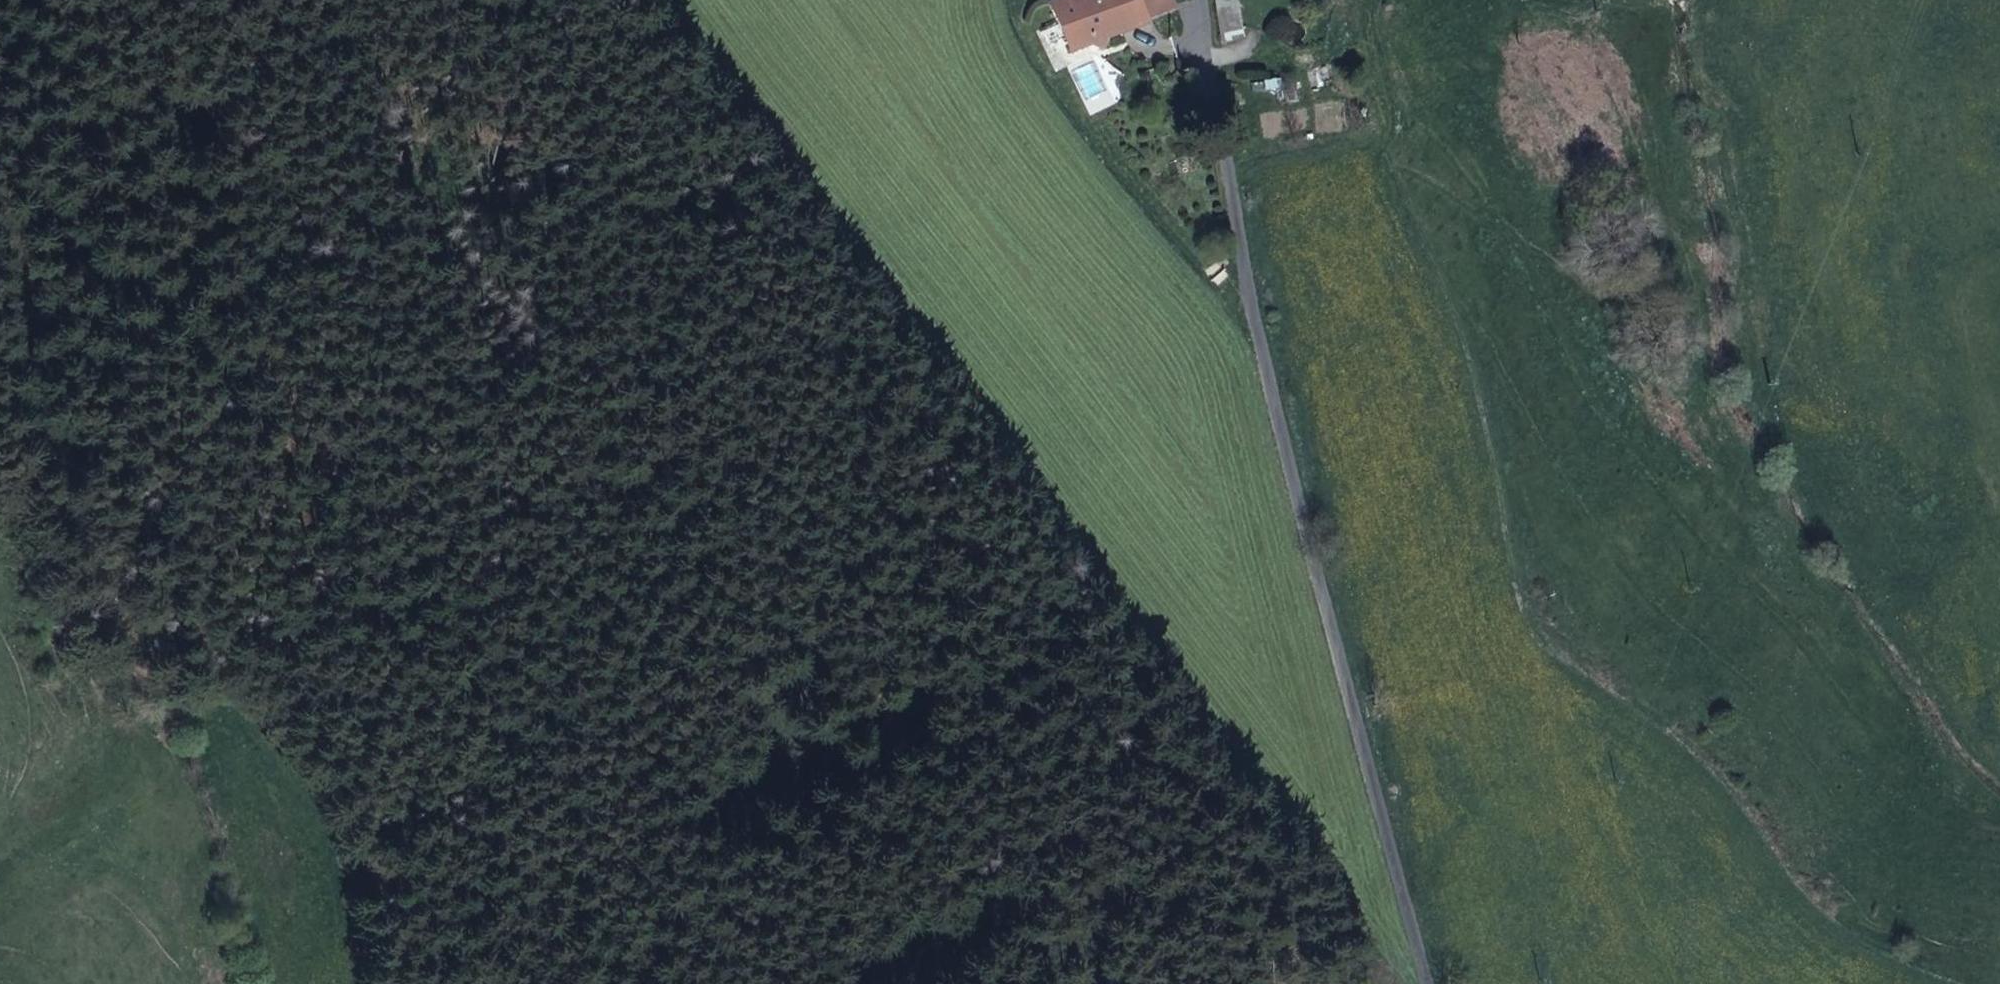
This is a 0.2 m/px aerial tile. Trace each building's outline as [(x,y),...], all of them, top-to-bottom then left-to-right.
[(1063,46),(1174,8),(1171,0),(1051,0),(1048,1),(1063,46)] [(1240,36),(1237,0),(1216,0),(1220,38),(1240,36)]
